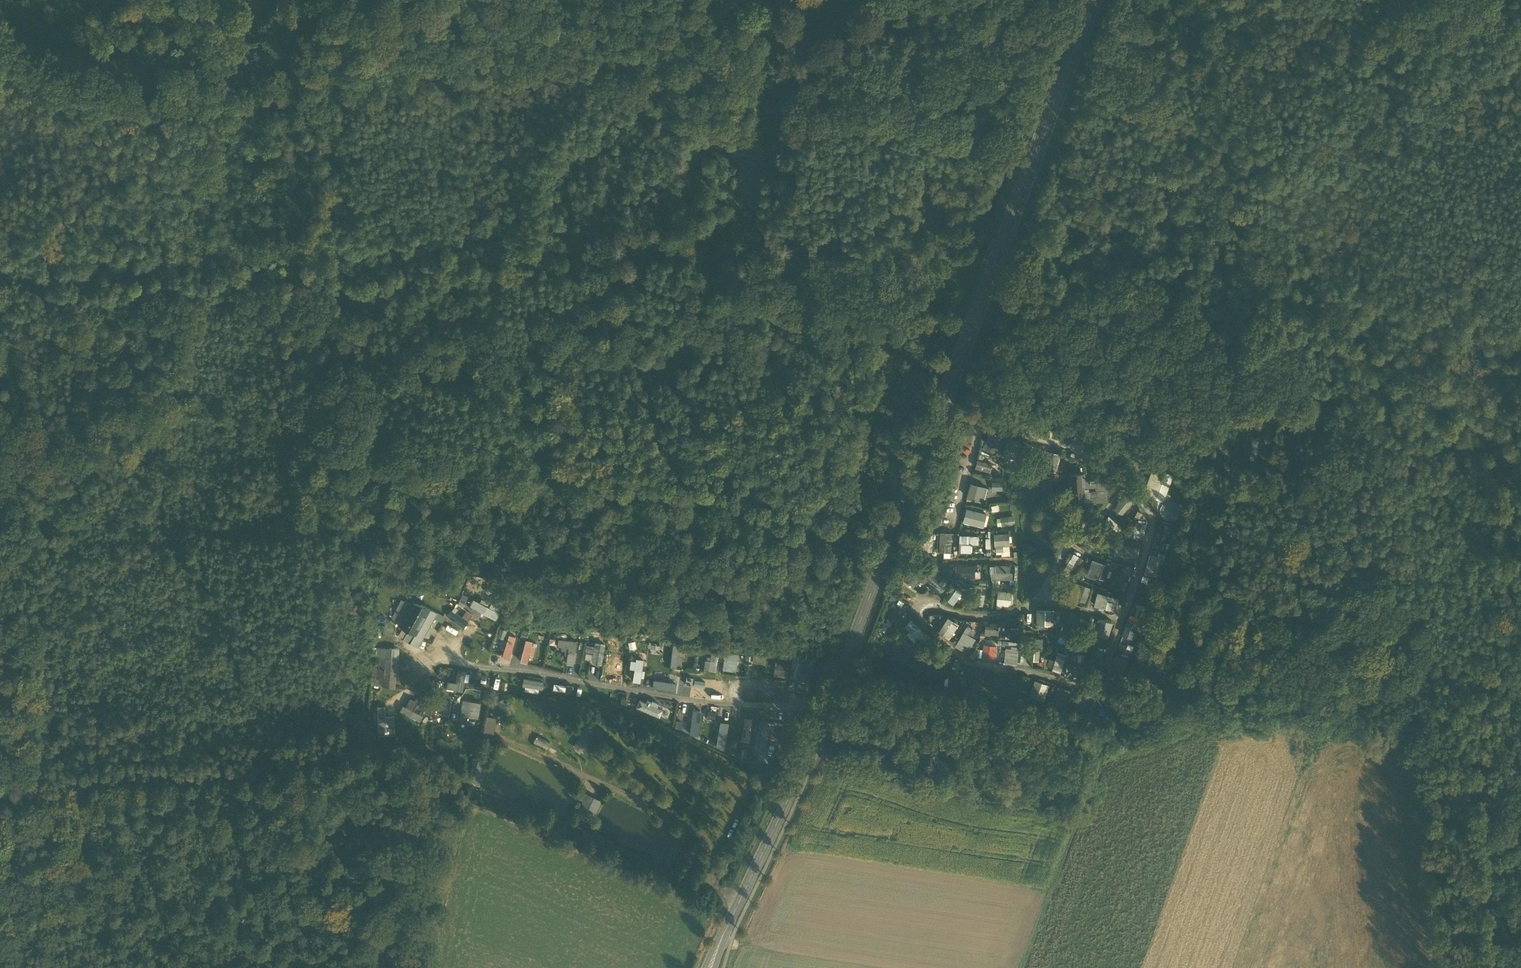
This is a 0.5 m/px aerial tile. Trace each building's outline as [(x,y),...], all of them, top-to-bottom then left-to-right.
[(994,453),(1002,435),(989,430),(982,448),(994,453)] [(1002,455),(1016,460),(1022,442),(1008,437),(1002,455)] [(1057,471),(1060,452),(1045,450),(1042,469),(1057,471)] [(975,468),(989,472),(992,463),(978,459),(975,468)] [(1166,474),(1157,470),(1150,488),(1159,492),(1166,474)] [(1084,474),(1070,475),(1071,489),(1072,489),(1073,501),(1076,501),(1076,502),(1086,502),(1084,481),(1084,474)] [(1182,479),(1175,498),(1184,501),(1190,482),(1182,479)] [(1106,480),(1084,481),(1086,502),(1107,501),(1106,480)] [(992,490),(1002,489),(1002,481),(992,481),(992,490)] [(969,483),(967,499),(984,502),(987,485),(969,483)] [(1125,491),(1114,508),(1124,514),(1135,497),(1125,491)] [(962,521),(983,526),(987,512),(966,507),(962,521)] [(1000,525),(1014,525),(1014,515),(1000,516),(1000,525)] [(1145,531),(1146,522),(1135,521),(1133,537),(1139,537),(1140,530),(1145,531)] [(939,554),(951,555),(952,532),(939,531),(939,554)] [(994,532),(995,555),(1010,554),(1009,532),(994,532)] [(979,543),(979,534),(960,534),(960,543),(979,543)] [(1087,536),(1080,544),(1089,552),(1096,544),(1087,536)] [(1117,542),(1114,552),(1136,558),(1139,547),(1117,542)] [(960,551),(972,552),(972,544),(960,543),(960,551)] [(1105,580),(1110,565),(1091,559),(1087,574),(1105,580)] [(902,579),(915,586),(923,570),(910,563),(902,579)] [(923,582),(931,589),(939,580),(931,573),(923,582)] [(956,587),(948,601),(954,605),(963,591),(956,587)] [(996,591),(996,608),(1002,608),(1002,605),(1012,605),(1012,591),(996,591)] [(1094,605),(1117,610),(1120,597),(1097,591),(1094,605)] [(459,602),(464,604),(468,596),(463,594),(459,602)] [(473,598),(470,604),(495,618),(504,602),(495,597),(489,607),(473,598)] [(412,604),(401,601),(398,605),(390,621),(408,631),(404,638),(411,642),(410,644),(417,648),(434,619),(437,613),(421,605),(413,604),(412,604)] [(892,601),(883,625),(891,629),(901,605),(892,601)] [(1054,625),(1054,609),(1036,609),(1036,624),(1054,625)] [(461,617),(468,622),(473,615),(466,610),(461,617)] [(1135,639),(1144,615),(1131,610),(1122,635),(1135,639)] [(455,613),(452,611),(448,616),(464,628),(468,622),(461,617),(455,613)] [(445,618),(437,613),(434,619),(442,623),(445,618)] [(946,617),(940,634),(952,638),(958,621),(946,617)] [(1023,617),(1011,617),(1010,637),(1023,637),(1023,617)] [(1092,637),(1106,641),(1112,622),(1098,617),(1092,637)] [(911,618),(904,626),(909,631),(906,634),(915,643),(925,632),(911,618)] [(985,623),(984,634),(998,634),(998,623),(985,623)] [(967,625),(955,645),(968,653),(976,638),(968,633),(971,628),(967,625)] [(500,627),(496,636),(503,639),(506,630),(500,627)] [(511,658),(516,637),(509,635),(503,656),(511,658)] [(596,641),(604,643),(606,637),(598,635),(596,641)] [(610,638),(609,645),(617,646),(618,639),(610,638)] [(1029,638),(1029,660),(1040,660),(1041,638),(1029,638)] [(534,642),(526,640),(521,662),(529,664),(534,642)] [(578,642),(559,640),(558,646),(569,648),(567,664),(575,665),(578,642)] [(648,641),(647,648),(659,649),(660,643),(648,641)] [(999,649),(999,662),(1018,663),(1019,642),(1006,641),(1006,649),(999,649)] [(603,665),(606,644),(597,643),(596,645),(587,644),(585,658),(594,659),(594,664),(603,665)] [(994,661),(997,645),(984,643),(981,658),(994,661)] [(674,646),(672,667),(678,667),(680,646),(674,646)] [(1123,670),(1130,650),(1120,646),(1113,666),(1123,670)] [(397,649),(380,648),(378,677),(395,680),(397,649)] [(666,665),(668,652),(657,651),(656,664),(666,665)] [(704,669),(718,670),(720,652),(706,651),(704,669)] [(1057,651),(1052,669),(1061,672),(1067,654),(1057,651)] [(724,670),(737,672),(739,655),(726,653),(724,670)] [(607,675),(620,677),(624,660),(615,658),(613,666),(609,665),(607,675)] [(641,683),(644,660),(637,659),(634,682),(641,683)] [(777,660),(775,674),(789,676),(790,662),(777,660)] [(456,669),(454,690),(463,691),(466,670),(456,669)] [(395,680),(378,677),(378,686),(394,689),(395,680)] [(523,679),(523,692),(538,692),(538,679),(523,679)] [(693,692),(704,692),(704,680),(692,680),(693,692)] [(1044,702),(1049,684),(1034,680),(1029,697),(1044,702)] [(679,685),(656,681),(655,687),(678,692),(679,685)] [(1054,698),(1068,703),(1071,692),(1058,687),(1054,698)] [(489,706),(494,717),(512,710),(507,698),(489,706)] [(419,721),(426,708),(411,700),(404,714),(419,721)] [(450,718),(453,702),(439,700),(436,716),(450,718)] [(661,717),(664,713),(641,700),(638,704),(661,717)] [(460,719),(477,722),(480,705),(463,702),(460,719)] [(385,708),(377,709),(380,741),(396,739),(395,718),(385,718),(385,708)] [(751,742),(751,719),(743,718),(742,742),(751,742)] [(686,735),(702,738),(705,720),(698,719),(697,726),(688,724),(686,735)] [(759,749),(766,750),(769,727),(761,726),(759,749)] [(573,749),(585,754),(595,732),(583,727),(573,749)] [(473,783),(483,785),(487,760),(477,759),(473,783)] [(593,825),(602,805),(587,799),(579,819),(593,825)]
